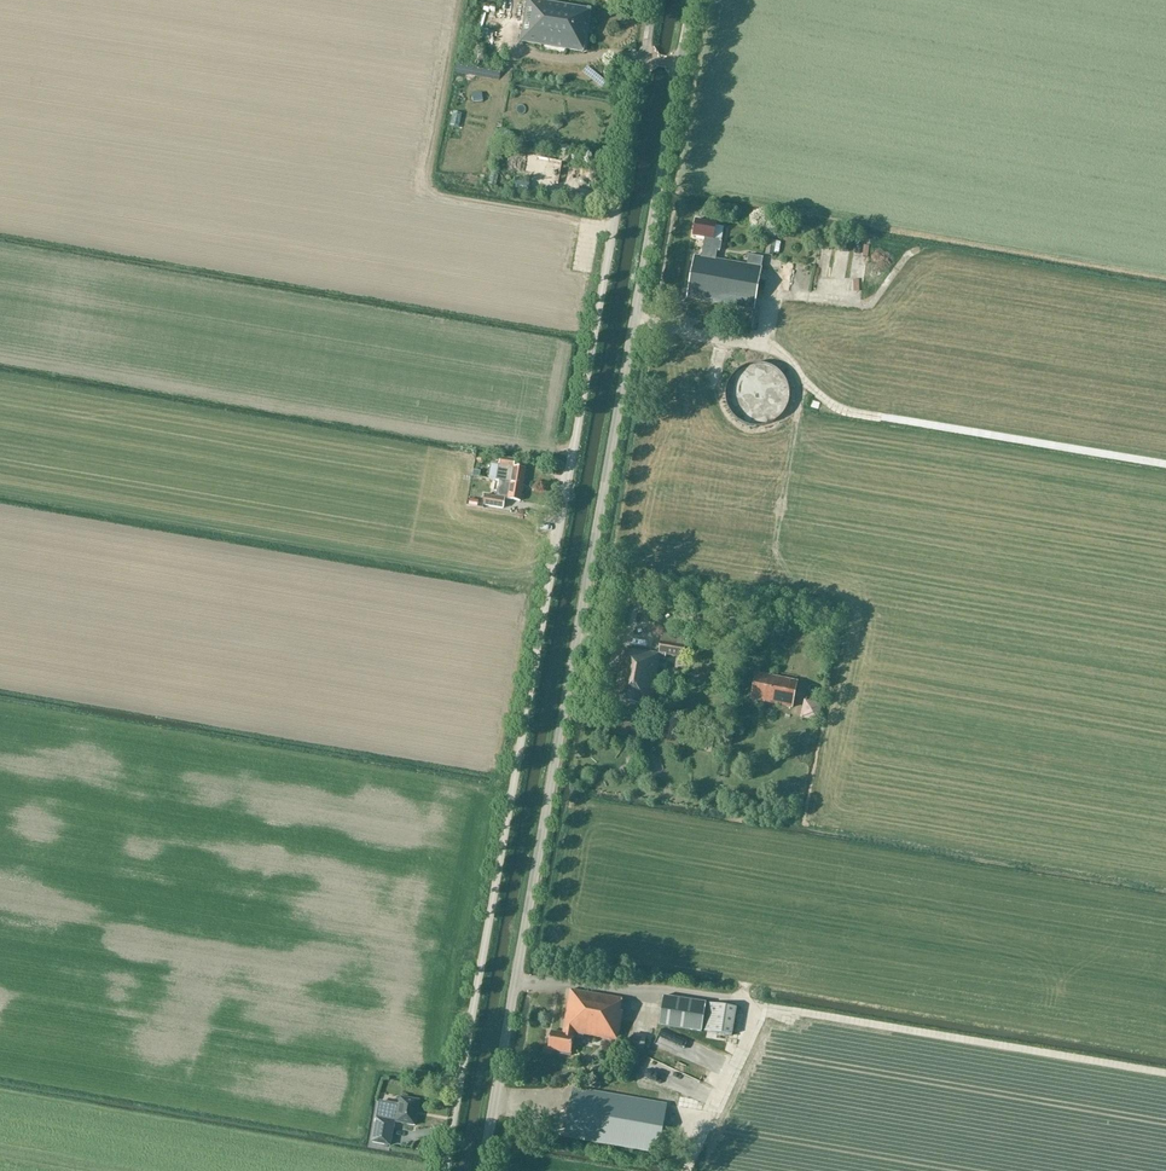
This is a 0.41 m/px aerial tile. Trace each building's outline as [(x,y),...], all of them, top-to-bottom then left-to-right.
[(528,1),(521,41),(582,52),(589,11),(528,1)] [(579,62),(580,55),(567,53),(565,59),(579,62)] [(599,97),(605,91),(590,75),(584,81),(599,97)] [(505,132),(503,142),(512,144),(514,134),(505,132)] [(529,157),(528,165),(529,167),(534,168),(533,171),(545,173),(544,181),(540,180),(539,186),(555,189),(556,184),(559,185),(562,162),(536,157),(531,156),(529,157)] [(714,239),(716,224),(696,220),(693,236),(705,238),(702,257),(694,256),(687,298),(754,310),(761,268),(763,258),(749,255),(747,265),(716,259),(717,251),(720,251),(722,241),(714,239)] [(776,242),(772,241),(768,241),(765,255),(774,257),(776,242)] [(836,288),(846,288),(846,271),(837,271),(836,288)] [(754,426),(757,426),(759,426),(762,426),(765,425),(767,424),(770,423),(772,422),(775,421),(777,419),(779,417),(781,415),(782,413),(784,411),(785,408),(786,406),(787,403),(788,400),(788,398),(788,395),(788,392),(788,390),(787,387),(786,384),(785,382),(784,379),(782,377),(781,375),(779,373),(777,371),(775,369),(772,368),(770,366),(767,365),(765,365),(762,364),(759,364),(757,364),(754,364),(751,364),(749,365),(746,365),(743,366),(741,368),(739,369),(736,371),(734,373),(733,375),(731,377),(729,379),(728,382),(727,384),(726,387),(726,390),(725,392),(725,395),(725,398),(726,400),(726,403),(727,406),(728,408),(729,411),(731,413),(733,415),(734,417),(736,419),(739,421),(741,422),(743,423),(746,425),(749,425),(751,426),(754,426)] [(514,467),(515,464),(515,460),(500,458),(499,465),(496,480),(500,481),(523,485),(526,469),(514,467)] [(520,501),(523,485),(500,481),(497,495),(508,497),(507,499),(520,501)] [(504,508),(504,503),(505,498),(485,495),(483,505),(504,508)] [(612,701),(651,707),(659,660),(665,661),(666,655),(683,658),(687,632),(662,629),(659,654),(632,650),(631,652),(623,651),(617,686),(615,686),(612,701)] [(793,708),(795,695),(798,682),(756,673),(750,700),(793,708)] [(803,731),(822,734),(825,717),(806,714),(803,731)] [(708,717),(705,732),(717,734),(719,719),(708,717)] [(571,1053),(572,1045),(573,1037),(583,1039),(583,1036),(618,1041),(623,1013),(620,1011),(622,998),(571,990),(563,1034),(551,1032),(548,1050),(571,1053)] [(711,1003),(675,997),(663,995),(658,1025),(702,1032),(702,1030),(731,1034),(736,1007),(711,1003)] [(644,1051),(646,1035),(634,1033),(631,1049),(644,1051)] [(658,1153),(667,1105),(573,1089),(565,1137),(658,1153)] [(395,1122),(415,1126),(419,1101),(400,1097),(399,1105),(378,1100),(375,1117),(377,1117),(384,1119),(383,1124),(389,1125),(390,1120),(396,1121),(395,1122)] [(384,1119),(377,1117),(373,1142),(390,1146),(395,1122),(396,1121),(390,1120),(389,1125),(383,1124),(384,1119)] [(395,1149),(401,1150),(403,1137),(397,1136),(395,1149)]
